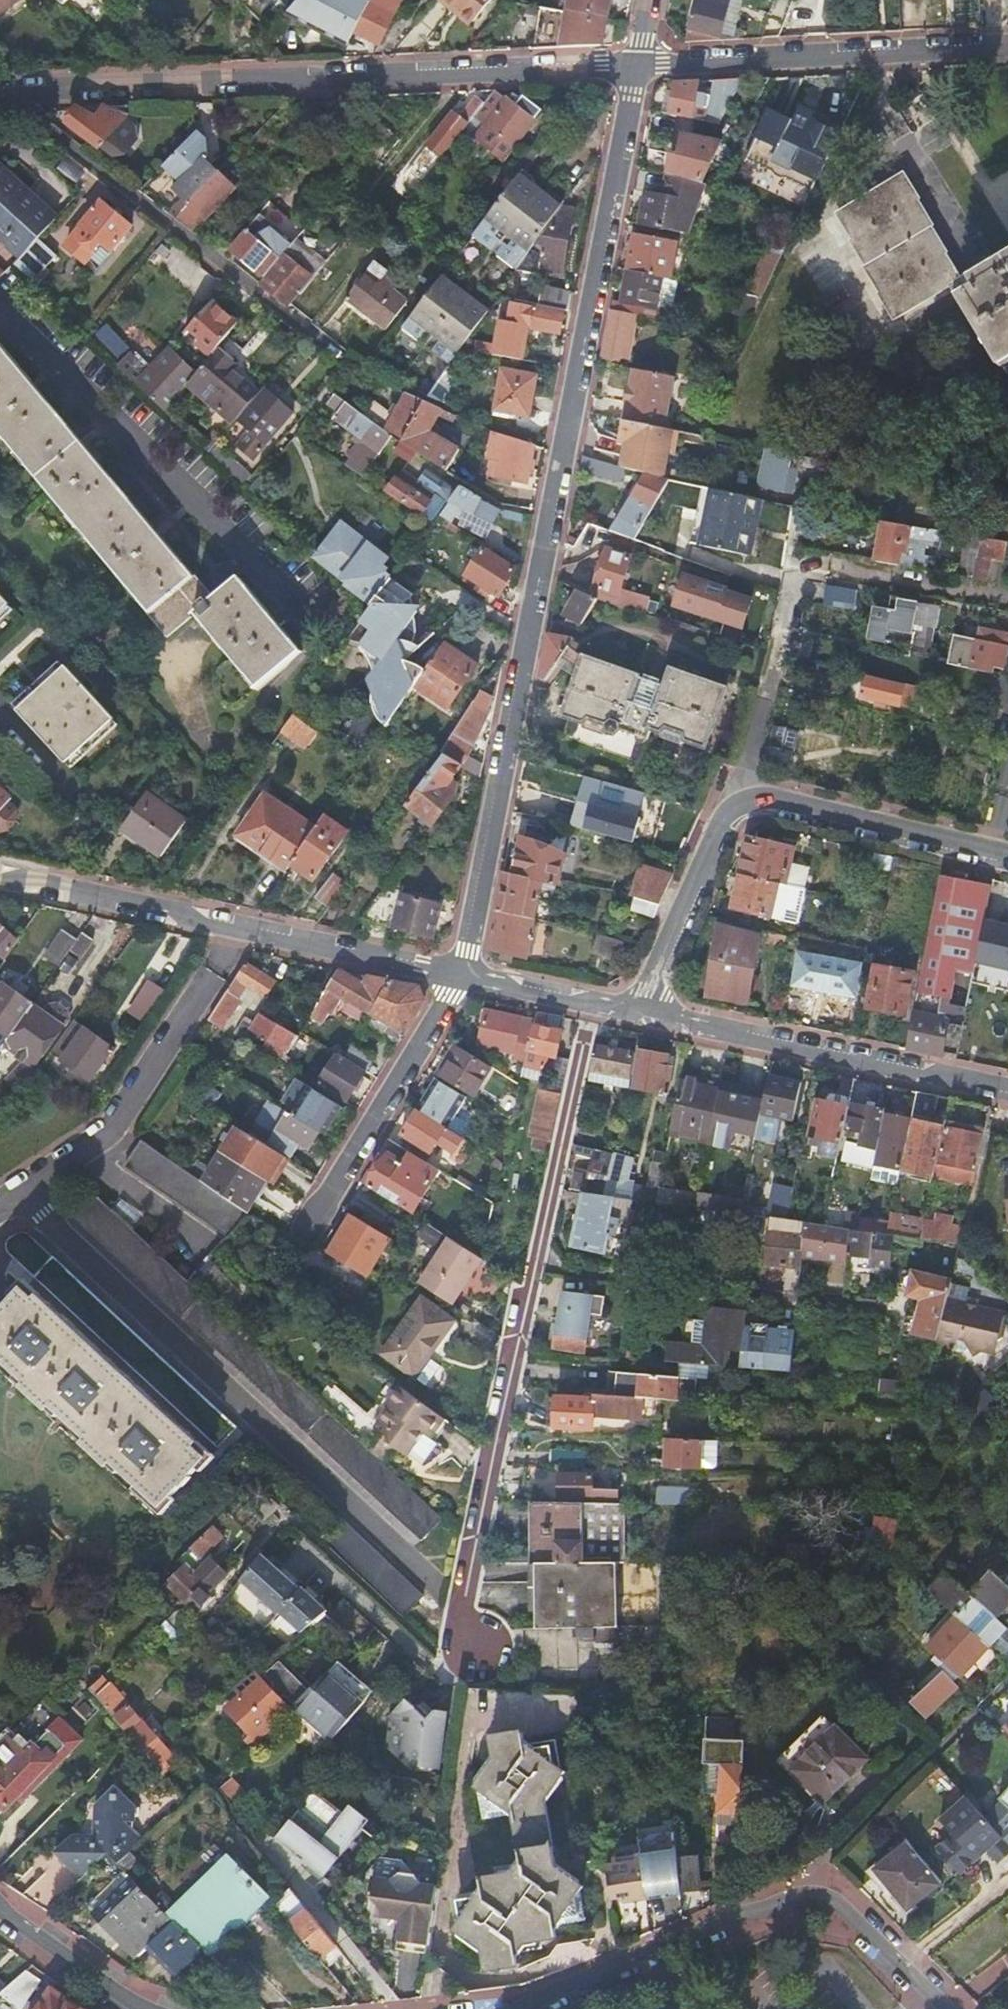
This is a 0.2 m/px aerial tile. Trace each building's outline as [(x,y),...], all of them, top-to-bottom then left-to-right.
[(20,0),(0,0),(0,13),(20,0)] [(288,15),(339,42),(349,46),(355,34),(371,3),(372,0),(371,0),(301,0),(289,12),(288,15)] [(372,0),(371,3),(395,15),(401,3),(394,0),(372,0)] [(452,11),(455,8),(473,23),(493,0),(439,0),(452,11)] [(570,1),(568,13),(608,21),(612,0),(571,0),(570,1)] [(739,40),(738,36),(722,37),(731,0),(697,0),(687,43),(739,40)] [(738,36),(747,1),(744,0),(731,0),(722,37),(738,36)] [(784,25),(794,0),(775,0),(768,19),(784,25)] [(371,3),(355,34),(379,46),(395,15),(371,3)] [(455,8),(452,11),(470,26),(473,23),(455,8)] [(542,9),(533,49),(561,49),(603,47),(608,21),(568,13),(542,9)] [(720,125),(743,80),(676,83),(670,114),(676,116),(720,125)] [(497,93),(492,93),(480,109),(474,117),(486,126),(476,138),(503,160),(513,148),(514,148),(543,111),(523,97),(516,105),(508,99),(506,100),(497,93)] [(428,146),(442,158),(458,137),(474,117),(480,109),(472,103),(460,118),(454,113),(428,146)] [(126,118),(104,108),(99,116),(93,117),(75,109),(66,124),(100,149),(102,147),(116,158),(119,157),(126,156),(133,147),(138,140),(136,129),(124,120),(126,118)] [(815,188),(841,134),(812,121),(815,115),(800,108),(794,122),(770,110),(748,156),(756,160),(775,162),(775,168),(779,173),(786,175),(793,171),(807,185),(815,188)] [(673,136),(676,116),(670,114),(650,110),(646,131),(673,136)] [(470,146),(476,138),(486,126),(474,117),(458,137),(470,146)] [(189,206),(220,174),(206,160),(209,157),(207,139),(198,132),(198,133),(163,168),(175,178),(175,189),(173,191),(189,206)] [(692,182),(702,185),(721,144),(687,136),(684,149),(682,157),(671,155),(667,176),(676,178),(692,182)] [(673,147),(671,155),(682,157),(684,149),(673,147)] [(409,160),(396,177),(415,192),(428,176),(409,160)] [(20,257),(37,239),(55,220),(0,168),(0,238),(20,257)] [(189,206),(176,220),(193,233),(205,221),(206,222),(236,188),(220,174),(189,206)] [(562,209),(519,176),(472,238),(490,252),(492,251),(497,255),(496,256),(517,272),(518,272),(561,210),(562,209)] [(640,226),(685,234),(688,226),(691,226),(704,186),(702,185),(692,182),(676,178),(667,176),(663,196),(646,193),(640,226)] [(899,177),(839,214),(902,318),(962,281),(899,177)] [(131,229),(100,204),(66,246),(84,263),(100,243),(111,253),(131,229)] [(300,235),(266,207),(231,250),(266,277),(294,243),(300,235)] [(574,212),(561,210),(518,272),(527,273),(528,269),(562,275),(574,212)] [(784,253),(797,225),(782,220),(768,250),(784,253)] [(303,232),(300,235),(294,243),(297,246),(286,260),(262,288),(287,307),(321,266),(323,268),(333,256),(303,232)] [(665,279),(670,280),(677,243),(633,235),(627,272),(665,279)] [(12,265),(30,283),(55,256),(37,239),(20,257),(12,265)] [(762,298),(784,253),(768,250),(747,295),(762,298)] [(387,270),(375,261),(344,300),(384,332),(407,302),(392,290),(399,282),(386,272),(387,270)] [(962,299),(1005,370),(1007,368),(1007,271),(962,299)] [(656,310),(656,308),(659,294),(661,287),(665,279),(627,272),(621,304),(636,306),(641,308),(656,310)] [(465,296),(442,279),(402,331),(425,348),(465,296)] [(672,311),(678,282),(676,281),(670,280),(665,279),(661,287),(659,294),(656,308),(672,311)] [(571,311),(573,295),(541,289),(538,305),(571,311)] [(733,316),(752,320),(762,298),(747,295),(738,294),(733,316)] [(488,313),(465,296),(425,348),(450,367),(469,341),(488,313)] [(515,300),(499,297),(488,313),(469,341),(467,351),(487,354),(493,323),(509,326),(508,335),(530,340),(532,329),(560,334),(564,314),(514,304),(515,300)] [(644,318),(654,321),(656,310),(641,308),(636,306),(621,304),(612,302),(611,312),(638,317),(644,318)] [(239,325),(214,303),(186,335),(212,358),(219,349),(239,325)] [(638,317),(611,312),(601,361),(619,365),(620,362),(629,364),(638,317)] [(0,346),(0,435),(148,613),(145,615),(166,640),(193,618),(234,667),(237,665),(257,689),(300,654),(239,579),(211,602),(207,597),(205,598),(192,581),(194,579),(0,346)] [(196,376),(189,385),(236,423),(259,395),(232,373),(238,366),(219,349),(212,358),(196,376)] [(135,358),(130,353),(118,367),(166,413),(189,385),(196,376),(171,352),(150,373),(147,370),(148,368),(137,356),(135,358)] [(529,419),(537,377),(502,371),(494,411),(529,419)] [(632,371),(632,372),(629,389),(626,388),(623,404),(626,405),(622,422),(665,430),(674,379),(632,371)] [(266,391),(240,421),(249,429),(247,432),(248,433),(238,446),(255,461),(293,415),(266,391)] [(347,466),(364,478),(383,452),(387,446),(393,437),(386,433),(365,417),(336,395),(329,404),(340,413),(336,418),(358,435),(355,440),(360,444),(350,456),(353,458),(347,466)] [(375,402),(365,417),(386,433),(388,430),(404,440),(425,403),(407,395),(400,408),(394,406),(391,412),(375,402)] [(404,440),(403,443),(419,453),(448,472),(460,450),(437,438),(440,433),(438,427),(434,425),(442,410),(425,403),(404,440)] [(665,430),(622,422),(618,443),(626,444),(621,468),(625,469),(648,475),(664,479),(669,453),(674,454),(678,432),(665,430)] [(217,430),(202,447),(209,454),(225,436),(217,430)] [(534,447),(503,437),(494,433),(489,460),(494,461),(493,467),(499,468),(497,480),(527,485),(534,447)] [(393,437),(387,446),(396,452),(402,444),(393,437)] [(245,486),(251,478),(218,447),(211,454),(245,486)] [(784,493),(792,454),(767,449),(761,479),(772,481),(771,490),(784,493)] [(582,457),(580,472),(622,482),(625,469),(621,468),(582,457)] [(421,515),(435,496),(402,473),(388,493),(421,515)] [(648,475),(611,533),(613,533),(634,541),(669,481),(664,479),(648,475)] [(441,517),(447,521),(452,525),(460,510),(466,513),(460,526),(487,541),(501,514),(480,503),(482,499),(463,487),(441,517)] [(714,490),(702,488),(689,544),(701,547),(714,490)] [(714,490),(701,547),(745,556),(753,520),(756,520),(760,500),(714,490)] [(447,504),(435,496),(421,515),(434,524),(447,504)] [(441,517),(437,522),(443,527),(447,521),(441,517)] [(943,533),(883,523),(876,562),(934,572),(937,558),(925,556),(927,546),(929,546),(941,548),(943,533)] [(634,541),(613,533),(608,548),(617,549),(632,555),(636,542),(634,541)] [(974,579),(983,540),(969,537),(959,576),(974,579)] [(1005,543),(983,540),(974,579),(986,582),(992,558),(997,559),(1001,561),(1005,543)] [(351,542),(342,554),(361,569),(370,557),(351,542)] [(591,597),(598,600),(610,604),(610,603),(615,605),(620,589),(631,558),(607,550),(591,597)] [(499,598),(515,571),(483,551),(467,578),(499,598)] [(391,583),(393,580),(384,572),(386,570),(370,557),(361,569),(342,554),(331,567),(350,583),(347,587),(373,607),(391,583)] [(709,586),(684,576),(675,606),(742,628),(750,601),(723,592),(721,599),(706,594),(709,586)] [(413,598),(391,583),(373,607),(371,610),(363,621),(349,640),(365,646),(363,651),(381,664),(374,674),(374,679),(374,686),(373,692),(373,701),(374,711),(376,716),(378,720),(382,723),(388,728),(417,687),(427,672),(414,665),(407,663),(422,650),(413,646),(400,644),(415,620),(412,615),(405,607),(409,604),(413,598)] [(857,591),(828,585),(825,603),(854,608),(857,591)] [(615,605),(640,613),(645,614),(650,599),(620,589),(615,605)] [(565,617),(583,625),(598,600),(591,597),(579,592),(565,617)] [(0,596),(0,617),(10,608),(0,596)] [(891,612),(874,608),(868,641),(886,645),(886,641),(889,630),(912,634),(918,602),(894,597),(891,612)] [(940,608),(921,605),(917,625),(936,629),(940,608)] [(553,635),(574,639),(580,630),(567,625),(557,622),(553,635)] [(928,628),(917,625),(915,633),(913,642),(925,645),(928,628)] [(912,634),(908,633),(889,630),(886,641),(905,645),(910,646),(912,634)] [(950,634),(942,664),(990,675),(991,668),(1004,671),(1007,656),(1007,638),(977,630),(974,641),(950,634)] [(549,634),(540,681),(546,682),(557,667),(574,639),(553,635),(549,634)] [(913,642),(910,656),(922,658),(925,645),(913,642)] [(478,667),(446,645),(441,652),(427,672),(417,687),(449,710),(478,667)] [(686,742),(688,743),(706,749),(727,689),(672,670),(666,688),(639,678),(639,677),(584,658),(562,717),(581,724),(582,724),(583,722),(587,720),(605,726),(608,733),(614,735),(621,732),(649,742),(653,731),(662,734),(667,729),(685,736),(687,741),(686,742)] [(114,723),(67,671),(19,714),(66,766),(114,723)] [(923,688),(904,684),(904,687),(865,678),(861,698),(872,700),(872,705),(885,708),(886,703),(918,709),(923,688)] [(483,690),(443,754),(445,755),(463,767),(480,779),(483,765),(468,755),(475,744),(491,711),(488,709),(492,697),(483,690)] [(316,731),(294,715),(282,731),(305,747),(316,731)] [(582,724),(581,724),(583,730),(603,737),(608,733),(605,726),(587,720),(583,722),(582,724)] [(776,723),(769,744),(794,753),(801,732),(776,723)] [(683,746),(688,743),(686,742),(687,741),(685,736),(667,729),(662,734),(663,740),(683,746)] [(445,755),(407,805),(435,826),(457,796),(459,784),(454,780),(463,767),(445,755)] [(574,829),(639,839),(647,788),(583,777),(574,829)] [(12,799),(0,789),(0,814),(9,802),(12,799)] [(185,822),(146,793),(120,829),(160,857),(185,822)] [(237,836),(288,872),(292,866),(316,830),(266,795),(237,836)] [(9,802),(0,814),(0,833),(9,830),(16,821),(17,810),(9,802)] [(316,830),(292,866),(315,881),(348,834),(325,818),(316,830)] [(529,832),(525,842),(535,846),(543,849),(547,840),(529,832)] [(514,876),(541,882),(556,885),(563,857),(543,849),(535,846),(525,842),(522,840),(514,876)] [(748,840),(740,876),(741,876),(779,885),(784,886),(788,865),(792,850),(748,840)] [(893,856),(880,853),(878,861),(891,864),(893,856)] [(808,870),(788,865),(784,886),(803,890),(808,870)] [(634,898),(658,905),(670,875),(640,866),(628,897),(634,898)] [(499,892),(537,901),(541,882),(514,876),(502,873),(499,892)] [(315,898),(328,909),(347,885),(333,874),(315,898)] [(779,885),(741,876),(733,910),(771,919),(779,885)] [(991,887),(940,876),(917,995),(949,1001),(955,972),(973,975),(975,964),(984,922),(991,887)] [(779,885),(771,919),(797,925),(805,891),(803,890),(784,886),(779,885)] [(384,890),(363,918),(434,938),(442,906),(384,890)] [(495,912),(533,920),(537,901),(499,892),(495,912)] [(654,918),(658,905),(634,898),(631,910),(654,918)] [(495,912),(487,950),(526,959),(526,958),(531,959),(532,953),(527,952),(533,920),(495,912)] [(975,964),(1007,971),(1007,927),(984,922),(975,964)] [(5,960),(19,940),(0,923),(0,955),(5,960)] [(705,998),(746,1006),(748,1006),(760,937),(718,926),(705,998)] [(70,950),(78,940),(63,930),(45,956),(59,966),(70,950)] [(94,940),(83,932),(78,940),(70,950),(81,958),(94,940)] [(784,949),(786,939),(768,935),(766,945),(784,949)] [(620,962),(625,945),(598,936),(593,953),(620,962)] [(162,968),(176,977),(191,955),(177,946),(162,968)] [(860,968),(800,956),(794,984),(854,997),(860,968)] [(276,982),(247,963),(210,1020),(224,1029),(238,1009),(234,1006),(248,986),(265,998),(276,982)] [(912,975),(872,968),(864,1009),(905,1016),(912,975)] [(340,970),(312,1016),(324,1023),(331,1012),(334,1014),(345,998),(372,1014),(392,981),(367,975),(362,982),(346,972),(340,970)] [(914,1013),(963,1024),(973,975),(955,972),(949,1001),(917,995),(914,1013)] [(142,1021),(164,989),(148,978),(126,1010),(142,1021)] [(10,1036),(19,1024),(33,1004),(21,996),(27,988),(18,981),(11,989),(0,981),(0,1029),(10,1036)] [(388,1032),(402,1040),(406,1034),(405,1034),(425,1001),(420,987),(392,981),(372,1014),(364,1027),(383,1039),(388,1032)] [(44,1012),(33,1004),(19,1024),(10,1036),(6,1041),(4,1044),(26,1061),(35,1067),(38,1062),(64,1026),(54,1018),(44,1012)] [(48,1006),(44,1012),(54,1018),(58,1013),(48,1006)] [(300,1036),(262,1012),(255,1022),(251,1028),(280,1046),(273,1056),(283,1063),(300,1036)] [(512,1062),(524,1065),(527,1053),(533,1024),(486,1013),(479,1047),(492,1050),(491,1055),(498,1056),(500,1053),(513,1055),(512,1062)] [(533,1024),(527,1053),(530,1053),(527,1067),(545,1072),(532,1139),(552,1142),(569,1061),(557,1058),(562,1034),(561,1033),(564,1019),(536,1013),(533,1024)] [(907,1050),(955,1060),(963,1024),(914,1013),(907,1050)] [(251,1028),(255,1022),(247,1017),(236,1032),(244,1038),(251,1028)] [(74,1021),(51,1053),(90,1080),(98,1069),(102,1072),(107,1065),(103,1062),(113,1048),(74,1021)] [(346,1057),(368,1071),(369,1071),(375,1061),(352,1046),(346,1057)] [(473,1099),(492,1070),(455,1047),(446,1060),(450,1063),(440,1079),(473,1099)] [(594,1047),(590,1072),(629,1079),(634,1055),(594,1047)] [(637,1052),(631,1089),(668,1096),(673,1067),(667,1066),(668,1059),(637,1052)] [(339,1053),(320,1085),(348,1102),(368,1071),(346,1057),(339,1053)] [(7,1080),(17,1091),(27,1081),(40,1068),(42,1065),(38,1062),(35,1067),(26,1061),(7,1080)] [(629,1079),(590,1072),(588,1082),(627,1089),(629,1079)] [(709,1148),(722,1083),(682,1075),(669,1140),(709,1148)] [(801,1085),(769,1077),(766,1092),(761,1116),(792,1123),(801,1085)] [(304,1098),(311,1087),(298,1079),(291,1090),(304,1098)] [(416,1111),(446,1129),(464,1100),(434,1082),(416,1111)] [(86,1083),(78,1094),(91,1103),(98,1092),(86,1083)] [(766,1092),(722,1083),(709,1148),(752,1157),(761,1116),(766,1092)] [(212,1087),(201,1103),(209,1108),(220,1092),(212,1087)] [(294,1115),(320,1131),(320,1132),(327,1136),(344,1107),(311,1087),(304,1098),(291,1090),(284,1102),(297,1110),(294,1115)] [(938,1097),(917,1093),(912,1116),(934,1120),(938,1097)] [(841,1144),(851,1099),(829,1096),(827,1105),(818,1103),(811,1138),(841,1144)] [(990,1108),(951,1101),(937,1168),(954,1172),(956,1167),(977,1171),(990,1108)] [(271,1102),(252,1135),(270,1146),(286,1156),(292,1159),(302,1143),(310,1148),(320,1132),(320,1131),(294,1115),(271,1102)] [(884,1116),(885,1112),(854,1105),(848,1131),(861,1134),(859,1145),(877,1150),(884,1116)] [(451,1152),(460,1138),(446,1129),(416,1111),(400,1137),(430,1155),(438,1143),(451,1152)] [(911,1122),(884,1116),(877,1150),(873,1165),(900,1171),(911,1122)] [(932,1177),(944,1129),(926,1125),(924,1135),(914,1133),(905,1172),(932,1177)] [(240,1127),(224,1153),(225,1153),(254,1172),(268,1180),(269,1181),(286,1156),(270,1146),(252,1135),(240,1127)] [(549,1155),(552,1142),(532,1139),(530,1151),(549,1155)] [(228,1242),(250,1216),(248,1214),(247,1213),(205,1185),(204,1184),(144,1141),(125,1167),(228,1242)] [(586,1195),(603,1198),(614,1156),(575,1147),(574,1152),(595,1158),(590,1176),(575,1173),(571,1190),(586,1194),(586,1195)] [(224,1153),(204,1184),(205,1185),(247,1213),(268,1180),(254,1172),(225,1153),(224,1153)] [(388,1157),(368,1190),(411,1216),(438,1172),(409,1154),(402,1165),(388,1157)] [(292,1159),(286,1156),(269,1181),(275,1185),(292,1159)] [(614,1199),(656,1204),(658,1192),(664,1165),(654,1164),(649,1190),(624,1187),(630,1160),(614,1156),(603,1198),(614,1199)] [(270,1185),(258,1203),(284,1219),(296,1201),(270,1185)] [(793,1191),(778,1186),(770,1215),(786,1220),(793,1191)] [(696,1210),(699,1198),(658,1192),(656,1204),(696,1210)] [(265,1356),(192,1286),(89,1193),(69,1213),(310,1438),(330,1415),(265,1356)] [(610,1220),(614,1199),(603,1198),(586,1195),(585,1195),(578,1229),(576,1229),(571,1253),(606,1257),(610,1237),(612,1237),(616,1235),(618,1232),(618,1229),(618,1225),(616,1222),(614,1220),(610,1220)] [(743,1205),(699,1198),(696,1210),(697,1210),(724,1214),(740,1216),(742,1208),(743,1205)] [(861,1221),(865,1206),(850,1204),(848,1219),(861,1221)] [(764,1212),(742,1208),(740,1216),(756,1218),(763,1219),(764,1212)] [(828,1208),(824,1227),(835,1229),(837,1209),(828,1208)] [(724,1262),(727,1237),(737,1239),(738,1228),(723,1226),(724,1214),(697,1210),(694,1234),(689,1271),(688,1274),(704,1277),(707,1276),(726,1278),(729,1263),(724,1262)] [(889,1227),(887,1236),(895,1237),(922,1240),(926,1221),(891,1216),(889,1227)] [(367,1277),(389,1241),(351,1217),(329,1254),(367,1277)] [(806,1225),(772,1220),(766,1265),(790,1269),(788,1293),(799,1295),(802,1258),(806,1225)] [(943,1225),(926,1221),(922,1240),(940,1243),(943,1225)] [(861,1222),(859,1232),(887,1236),(889,1227),(861,1222)] [(824,1227),(806,1225),(802,1258),(843,1263),(844,1246),(849,1247),(850,1231),(835,1229),(824,1227)] [(482,1261),(428,1227),(419,1240),(440,1253),(418,1287),(452,1308),(482,1261)] [(859,1232),(850,1231),(849,1247),(848,1257),(859,1258),(862,1259),(862,1265),(877,1267),(891,1269),(895,1237),(887,1236),(859,1232)] [(877,1272),(877,1267),(862,1265),(862,1259),(859,1258),(858,1270),(877,1272)] [(161,1510),(235,1431),(52,1260),(0,1315),(0,1360),(161,1510)] [(949,1300),(953,1282),(915,1272),(907,1277),(904,1288),(910,1295),(924,1299),(916,1337),(939,1343),(949,1300)] [(563,1294),(554,1349),(585,1354),(591,1316),(602,1317),(605,1299),(563,1294)] [(453,1324),(421,1300),(381,1355),(413,1379),(428,1359),(453,1324)] [(949,1300),(939,1343),(952,1346),(956,1353),(962,1354),(970,1350),(974,1357),(980,1353),(997,1342),(1003,1337),(1007,1317),(1007,1314),(949,1300)] [(670,1346),(667,1364),(678,1365),(708,1367),(719,1368),(722,1350),(739,1352),(744,1315),(709,1310),(707,1325),(695,1323),(693,1348),(670,1346)] [(755,1371),(775,1372),(776,1360),(781,1357),(792,1358),(795,1332),(779,1331),(779,1329),(771,1328),(771,1330),(763,1330),(764,1327),(750,1326),(750,1329),(745,1328),(742,1354),(756,1355),(755,1371)] [(879,1334),(845,1327),(840,1358),(873,1364),(879,1334)] [(997,1342),(980,1353),(993,1356),(997,1342)] [(428,1359),(413,1379),(425,1388),(440,1368),(428,1359)] [(678,1365),(677,1379),(695,1380),(707,1381),(708,1367),(678,1365)] [(610,1374),(609,1397),(642,1399),(693,1403),(695,1380),(677,1379),(610,1374)] [(882,1380),(881,1394),(896,1396),(898,1382),(882,1380)] [(430,1441),(445,1421),(401,1388),(389,1404),(392,1407),(390,1410),(375,1428),(384,1436),(380,1440),(379,1444),(380,1447),(382,1450),(384,1451),(387,1452),(389,1451),(393,1449),(404,1458),(406,1456),(415,1445),(411,1442),(416,1436),(423,1436),(430,1441)] [(609,1397),(594,1396),(594,1402),(557,1399),(554,1429),(592,1432),(593,1418),(640,1421),(642,1399),(609,1397)] [(330,1415),(310,1438),(421,1541),(441,1519),(330,1415)] [(450,1425),(445,1421),(430,1441),(434,1444),(450,1425)] [(437,1447),(434,1444),(430,1441),(423,1436),(416,1436),(411,1442),(415,1445),(406,1456),(420,1467),(437,1447)] [(702,1442),(653,1440),(653,1455),(668,1456),(668,1467),(700,1469),(702,1442)] [(553,1453),(552,1469),(586,1470),(586,1455),(553,1453)] [(560,1477),(558,1505),(618,1505),(618,1491),(600,1491),(600,1478),(560,1477)] [(658,1489),(657,1506),(678,1506),(679,1490),(658,1489)] [(278,1508),(267,1496),(254,1507),(264,1520),(278,1508)] [(531,1504),(529,1565),(534,1565),(627,1565),(634,1565),(634,1506),(618,1505),(558,1505),(531,1504)] [(898,1522),(877,1518),(873,1550),(893,1553),(898,1522)] [(343,1525),(323,1546),(403,1621),(424,1599),(343,1525)] [(224,1538),(212,1528),(179,1562),(186,1569),(169,1586),(186,1603),(183,1606),(197,1621),(217,1599),(211,1593),(228,1576),(207,1557),(224,1538)] [(810,1553),(809,1546),(787,1546),(787,1563),(822,1563),(823,1554),(810,1553)] [(261,1556),(240,1582),(277,1617),(278,1616),(299,1592),(294,1588),(280,1574),(261,1556)] [(627,1565),(534,1565),(534,1631),(573,1630),(616,1628),(627,1628),(627,1565)] [(280,1574),(294,1588),(299,1583),(284,1569),(280,1574)] [(955,1614),(958,1617),(990,1647),(991,1648),(1007,1630),(1007,1627),(1007,1626),(1007,1574),(1006,1572),(1001,1578),(993,1571),(955,1614)] [(304,1593),(316,1603),(320,1598),(308,1588),(304,1593)] [(303,1633),(325,1614),(327,1613),(316,1603),(304,1593),(301,1590),(299,1592),(278,1616),(300,1635),(303,1633)] [(955,1614),(951,1610),(925,1640),(932,1646),(958,1617),(955,1614)] [(338,1629),(325,1614),(303,1633),(316,1648),(338,1629)] [(990,1647),(958,1617),(932,1646),(930,1648),(945,1662),(963,1677),(975,1664),(990,1647)] [(616,1628),(573,1630),(573,1638),(578,1638),(582,1643),(616,1642),(616,1628)] [(990,1647),(975,1664),(984,1672),(999,1655),(991,1648),(990,1647)] [(963,1677),(945,1662),(919,1686),(924,1691),(942,1674),(954,1687),(963,1677)] [(299,1703),(293,1709),(333,1745),(364,1705),(342,1686),(346,1683),(332,1670),(299,1703)] [(255,1673),(233,1691),(240,1698),(262,1680),(255,1673)] [(954,1687),(942,1674),(924,1691),(912,1702),(927,1718),(957,1690),(954,1687)] [(117,1721),(165,1777),(172,1771),(165,1763),(173,1757),(145,1724),(143,1724),(111,1686),(108,1688),(102,1680),(91,1691),(117,1721)] [(278,1725),(293,1709),(299,1703),(296,1699),(288,1707),(262,1680),(240,1698),(242,1700),(240,1702),(241,1703),(228,1714),(250,1736),(251,1738),(252,1737),(258,1744),(278,1725)] [(342,1686),(364,1705),(367,1702),(346,1683),(342,1686)] [(741,1817),(748,1689),(738,1689),(736,1744),(712,1743),(710,1765),(723,1766),(720,1796),(719,1815),(741,1817)] [(226,1711),(228,1714),(241,1703),(240,1702),(242,1700),(240,1698),(226,1711)] [(427,1723),(416,1713),(404,1702),(388,1721),(404,1737),(400,1762),(418,1764),(417,1771),(437,1774),(446,1715),(434,1713),(433,1724),(427,1723)] [(422,1706),(416,1713),(427,1723),(433,1715),(422,1706)] [(988,1710),(984,1713),(990,1719),(995,1724),(998,1721),(988,1710)] [(11,1738),(0,1750),(0,1814),(1,1816),(19,1798),(24,1803),(73,1752),(40,1720),(17,1744),(11,1738)] [(870,1759),(839,1728),(795,1769),(826,1801),(870,1759)] [(591,1770),(586,1737),(560,1741),(558,1735),(523,1741),(522,1735),(520,1735),(521,1738),(490,1743),(493,1761),(472,1789),(477,1792),(482,1822),(507,1818),(514,1823),(522,1872),(502,1876),(503,1881),(482,1885),(485,1900),(460,1904),(462,1921),(455,1932),(483,1951),(484,1963),(516,1959),(517,1965),(519,1967),(518,1955),(523,1954),(522,1950),(537,1947),(536,1940),(544,1930),(558,1940),(557,1933),(562,1926),(586,1922),(581,1893),(584,1890),(556,1868),(544,1790),(559,1787),(558,1784),(566,1774),(591,1770)] [(251,1750),(258,1744),(252,1737),(251,1738),(250,1736),(243,1742),(251,1750)] [(703,1795),(720,1796),(723,1766),(710,1765),(706,1765),(703,1795)] [(232,1781),(220,1792),(231,1806),(245,1795),(232,1781)] [(964,1795),(967,1799),(976,1809),(980,1805),(969,1792),(964,1795)] [(109,1856),(119,1867),(147,1841),(136,1830),(136,1805),(130,1799),(121,1798),(121,1794),(115,1794),(115,1798),(107,1799),(100,1805),(100,1826),(89,1837),(76,1837),(58,1853),(64,1859),(26,1897),(52,1915),(109,1856)] [(986,1820),(987,1822),(1000,1836),(1007,1845),(1007,1795),(1003,1801),(986,1820)] [(290,1867),(306,1872),(321,1884),(360,1835),(311,1796),(272,1845),(290,1860),(290,1867)] [(1000,1836),(987,1822),(986,1820),(976,1809),(967,1799),(941,1822),(953,1836),(937,1850),(960,1877),(987,1852),(999,1866),(1007,1857),(1007,1845),(1000,1836)] [(740,1828),(741,1817),(719,1815),(718,1826),(740,1828)] [(678,1862),(678,1855),(670,1856),(669,1848),(664,1844),(640,1847),(641,1852),(647,1899),(663,1896),(663,1892),(670,1891),(681,1889),(678,1862)] [(908,1910),(941,1883),(910,1845),(874,1873),(888,1892),(892,1890),(908,1910)] [(607,1869),(613,1902),(625,1901),(632,1900),(633,1904),(648,1902),(647,1899),(641,1852),(617,1855),(613,1859),(615,1868),(607,1869)] [(170,1919),(175,1923),(200,1949),(210,1958),(272,1899),(233,1859),(170,1919)] [(698,1861),(678,1862),(681,1889),(682,1896),(712,1893),(712,1887),(700,1885),(698,1861)] [(426,1957),(436,1889),(420,1887),(414,1876),(400,1874),(390,1882),(372,1880),(369,1898),(377,1907),(375,1918),(393,1921),(398,1918),(403,1925),(399,1928),(396,1952),(426,1957)] [(150,1946),(175,1923),(170,1919),(137,1884),(119,1900),(108,1890),(91,1907),(139,1957),(150,1946)] [(335,1947),(290,1892),(275,1906),(318,1961),(335,1947)] [(398,1918),(393,1921),(399,1928),(403,1925),(398,1918)] [(200,1949),(175,1923),(150,1946),(176,1973),(200,1949)] [(3,1995),(7,1998),(0,2008),(25,2008),(44,1982),(30,1972),(8,1991),(3,1995)] [(55,1990),(42,2008),(82,2008),(55,1990)]
